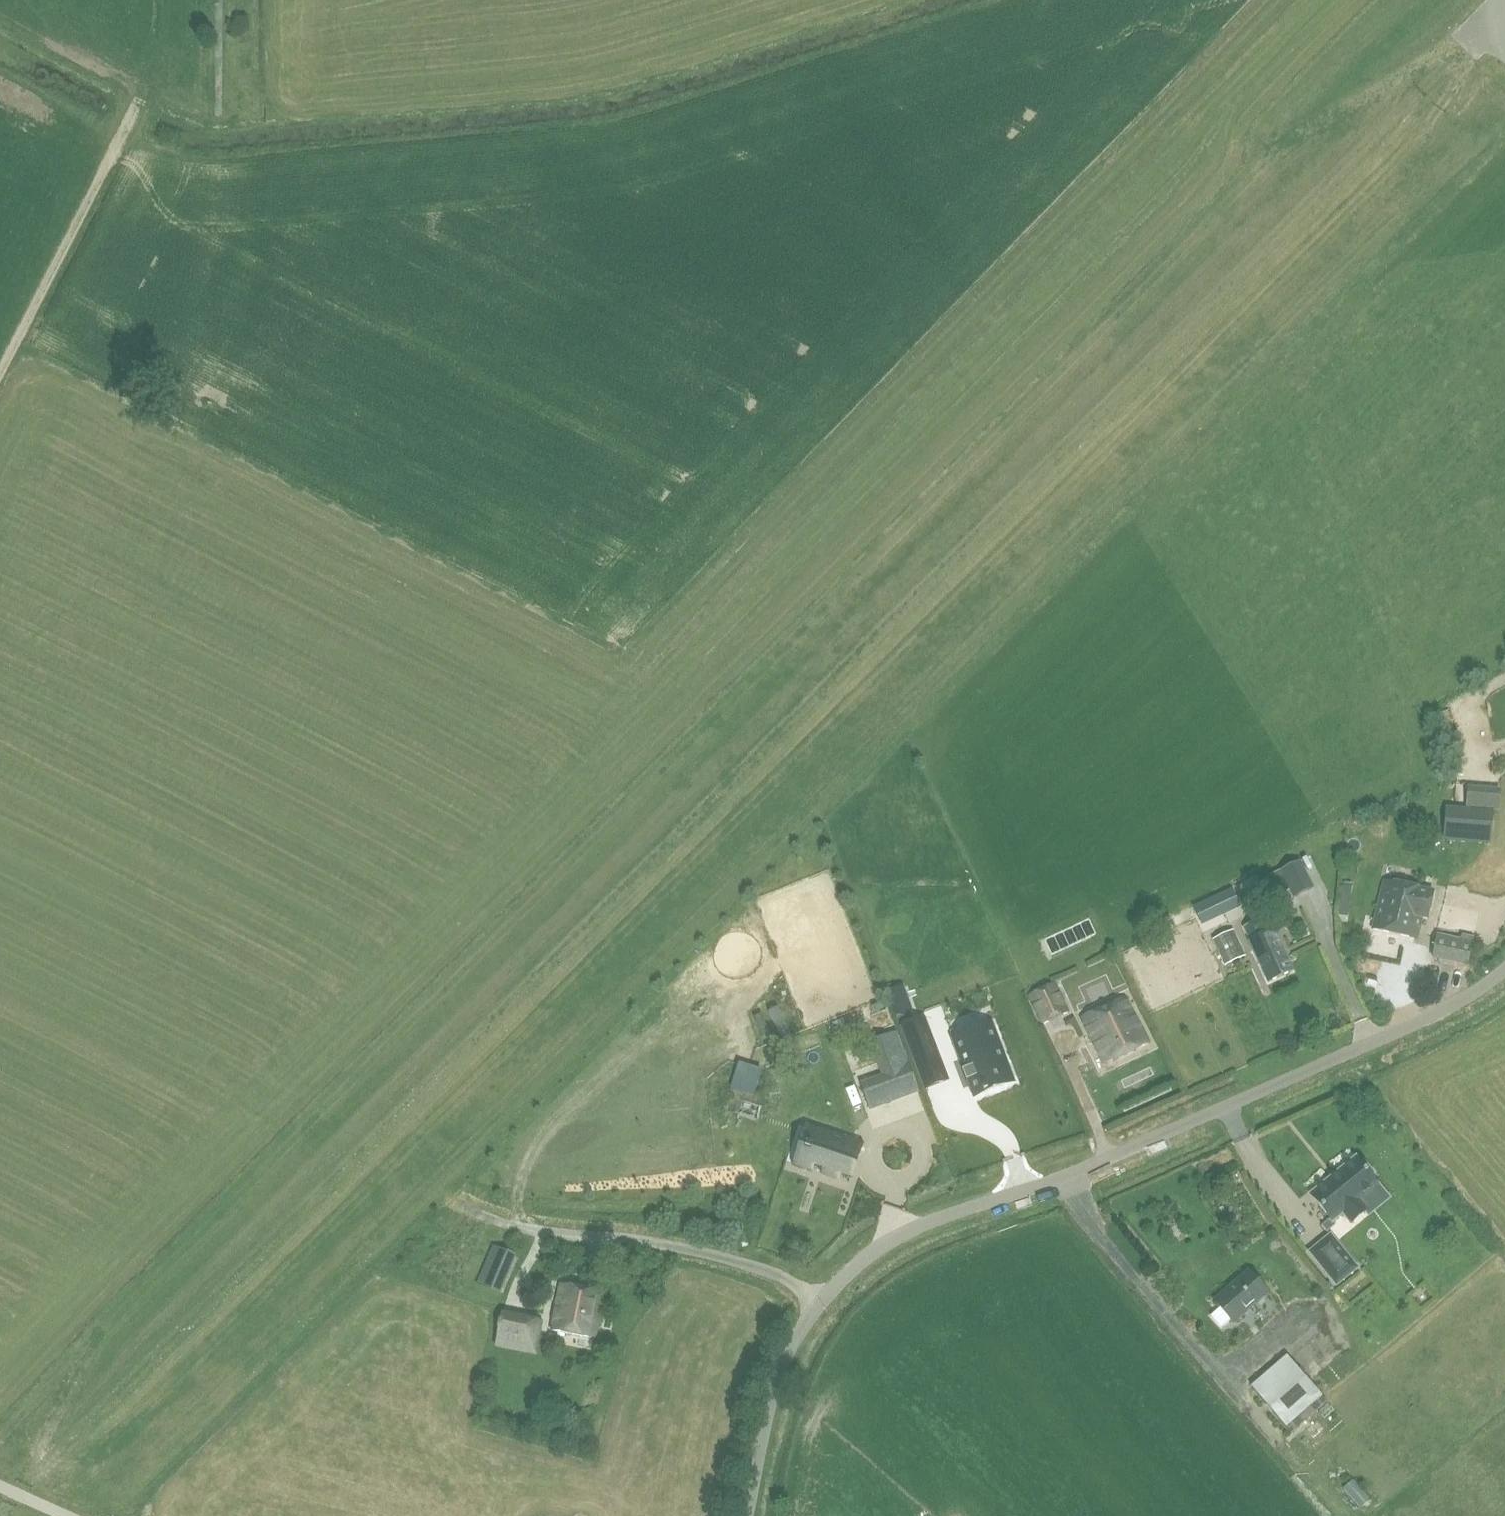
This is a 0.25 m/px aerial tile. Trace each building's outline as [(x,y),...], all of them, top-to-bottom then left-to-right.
[(32,600),(38,610),(52,601),(46,592),(32,600)] [(21,694),(41,683),(36,675),(16,686),(21,694)] [(1467,791),(1466,809),(1498,811),(1499,793),(1467,791)] [(1489,840),(1491,813),(1445,810),(1443,837),(1489,840)] [(1299,861),(1278,871),(1288,891),(1292,898),(1313,888),(1299,861)] [(1419,940),(1423,920),(1427,921),(1434,893),(1385,882),(1374,930),(1419,940)] [(1240,907),(1231,889),(1192,907),(1200,926),(1240,907)] [(1275,932),(1267,936),(1260,919),(1237,930),(1248,955),(1254,953),(1269,984),(1294,973),(1275,932)] [(1246,956),(1234,930),(1212,940),(1224,966),(1246,956)] [(1432,957),(1467,964),(1473,936),(1461,934),(1460,938),(1437,933),(1432,957)] [(1027,995),(1040,1025),(1069,1012),(1056,982),(1027,995)] [(903,986),(887,992),(896,1017),(912,1011),(903,986)] [(1083,1020),(1105,1065),(1149,1043),(1127,999),(1083,1020)] [(997,1019),(963,1033),(971,1052),(973,1051),(975,1057),(973,1057),(974,1061),(976,1069),(977,1069),(982,1084),(1020,1072),(997,1019)] [(940,1021),(916,1029),(930,1070),(954,1062),(940,1021)] [(895,1033),(879,1039),(893,1076),(897,1075),(905,1097),(916,1093),(895,1033)] [(764,1099),(753,1095),(732,1088),(724,1112),(733,1115),(738,1101),(761,1109),(764,1099)] [(797,1178),(797,1180),(818,1180),(818,1172),(828,1172),(828,1178),(846,1178),(846,1172),(856,1172),(855,1146),(845,1147),(845,1140),(855,1140),(857,1140),(857,1138),(829,1138),(829,1136),(797,1136),(797,1138),(798,1138),(798,1140),(800,1140),(800,1139),(807,1139),(807,1177),(800,1177),(800,1176),(798,1176),(798,1178),(797,1178)] [(1380,1185),(1356,1155),(1308,1194),(1332,1224),(1343,1215),(1351,1225),(1367,1212),(1359,1202),(1380,1185)] [(1336,1286),(1359,1267),(1330,1231),(1307,1250),(1336,1286)] [(1214,1302),(1234,1325),(1269,1295),(1249,1272),(1214,1302)] [(561,1286),(552,1331),(595,1340),(604,1294),(561,1286)] [(536,1353),(542,1323),(502,1315),(496,1345),(536,1353)] [(1327,1402),(1289,1358),(1253,1389),(1291,1433),(1327,1402)] [(1343,1488),(1359,1507),(1369,1498),(1353,1479),(1343,1488)]
